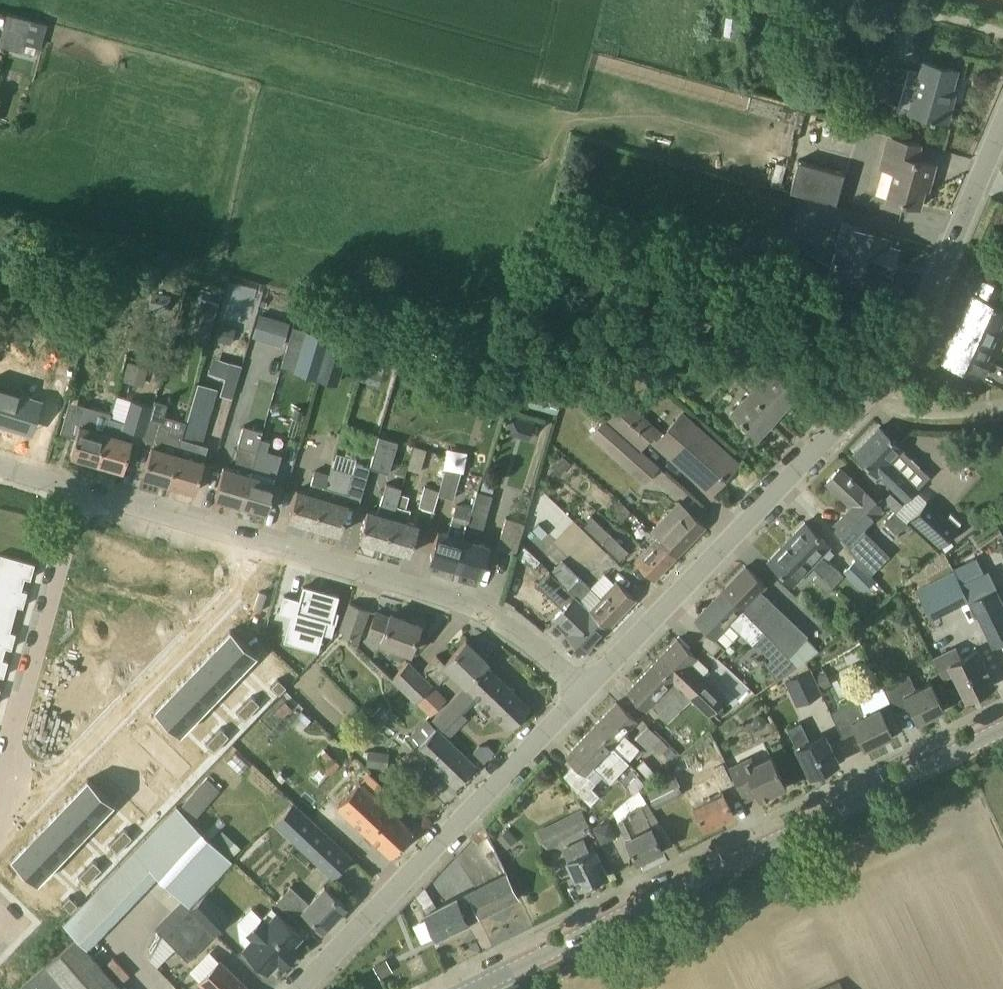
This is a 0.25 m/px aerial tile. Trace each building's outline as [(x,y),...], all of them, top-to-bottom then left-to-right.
[(7,13),(0,38),(0,46),(22,52),(30,19),(7,13)] [(956,69),(922,59),(908,111),(930,117),(929,119),(934,120),(934,118),(947,121),(951,106),(946,104),(956,69)] [(920,143),(888,135),(879,167),(882,168),(876,193),(919,205),(926,178),(930,179),(935,164),(916,158),(920,143)] [(844,173),(798,160),(790,190),(836,203),(844,173)] [(887,239),(882,237),(883,234),(934,247),(934,246),(882,232),(881,237),(868,233),(870,228),(842,220),(838,235),(842,237),(834,267),(842,269),(841,275),(874,285),(879,266),(888,269),(891,257),(893,258),(893,259),(894,260),(897,249),(885,246),(887,239)] [(172,296),(153,291),(150,306),(169,310),(172,296)] [(982,379),(983,376),(1002,385),(1002,365),(985,357),(1002,317),(1002,309),(973,296),(965,313),(968,314),(955,344),(952,343),(952,344),(966,350),(957,368),(982,379)] [(208,338),(219,303),(202,297),(191,333),(208,338)] [(269,335),(267,341),(282,346),(289,322),(274,317),(269,335)] [(216,340),(229,344),(232,333),(219,329),(216,340)] [(294,371),(316,377),(326,344),(327,345),(329,336),(306,330),(295,369),(294,371)] [(326,344),(316,377),(323,379),(338,384),(348,351),(332,346),(327,345),(326,344)] [(148,368),(128,362),(123,380),(143,386),(148,368)] [(231,362),(225,380),(237,383),(242,365),(231,362)] [(797,395),(770,371),(754,387),(730,411),(756,436),(784,409),(797,395)] [(471,381),(481,384),(483,379),(473,376),(471,381)] [(184,429),(169,483),(196,490),(204,461),(203,461),(208,445),(203,443),(219,387),(198,383),(186,422),(184,429)] [(0,386),(0,424),(24,431),(27,419),(35,422),(42,399),(0,386)] [(559,398),(553,397),(541,393),(538,407),(555,412),(559,398)] [(151,446),(143,475),(169,483),(184,429),(162,422),(168,403),(155,399),(143,438),(153,441),(151,446)] [(605,416),(641,449),(657,429),(622,399),(605,416)] [(111,412),(85,404),(79,425),(71,454),(97,462),(105,432),(106,432),(111,412)] [(681,413),(656,441),(709,490),(735,461),(681,413)] [(527,436),(530,419),(509,415),(506,432),(527,436)] [(605,416),(588,436),(625,467),(641,449),(605,416)] [(263,431),(244,426),(235,457),(238,458),(234,470),(223,467),(215,496),(241,504),(261,437),(263,431)] [(878,473),(906,500),(916,490),(929,476),(901,448),(902,448),(879,426),(854,453),(877,474),(878,473)] [(132,440),(106,432),(105,432),(97,462),(124,469),(132,440)] [(398,441),(379,436),(373,455),(369,467),(389,473),(398,441)] [(270,440),(261,437),(241,504),(268,511),(276,483),(274,482),(280,463),(278,462),(281,454),(267,450),(270,440)] [(427,449),(414,445),(407,468),(420,472),(427,449)] [(563,456),(550,472),(556,478),(570,462),(563,456)] [(358,464),(355,463),(352,472),(331,466),(330,473),(329,473),(314,525),(340,532),(348,505),(346,505),(349,498),(359,501),(369,468),(358,464)] [(461,470),(447,466),(439,493),(454,498),(461,470)] [(852,480),(853,478),(850,476),(849,477),(839,468),(827,481),(852,506),(833,526),(848,540),(880,507),(852,480)] [(329,473),(315,469),(308,493),(297,490),(289,517),(314,525),(329,473)] [(484,479),(480,492),(492,495),(496,483),(484,479)] [(387,483),(377,514),(367,511),(359,538),(385,545),(396,505),(400,493),(401,488),(387,483)] [(439,491),(425,486),(419,505),(433,509),(439,491)] [(472,508),(474,509),(457,566),(481,573),(489,546),(479,543),(493,495),(476,491),(472,508)] [(902,502),(890,491),(882,500),(893,511),(902,502)] [(397,506),(385,545),(411,553),(418,526),(407,523),(411,509),(405,508),(409,496),(400,493),(396,505),(397,506)] [(630,510),(619,499),(608,511),(619,522),(630,510)] [(927,500),(909,519),(941,547),(958,528),(957,527),(961,523),(951,513),(946,518),(927,500)] [(474,509),(472,508),(456,503),(448,534),(438,532),(430,558),(457,566),(474,509)] [(686,509),(675,520),(666,513),(650,530),(657,537),(677,555),(705,526),(686,509)] [(895,510),(884,521),(898,534),(908,524),(906,522),(895,510)] [(628,550),(593,516),(584,524),(619,559),(628,550)] [(525,523),(505,518),(497,548),(515,554),(525,523)] [(606,554),(571,520),(553,539),(589,573),(606,554)] [(787,541),(793,547),(810,564),(818,572),(832,586),(843,575),(833,565),(830,562),(829,563),(820,554),(829,545),(805,521),(793,534),(795,535),(788,542),(787,540),(787,541)] [(533,529),(542,538),(547,532),(538,523),(533,529)] [(657,537),(634,561),(654,579),(677,555),(657,537)] [(810,564),(793,547),(787,541),(786,541),(788,542),(782,549),(780,547),(768,560),(792,582),(810,564)] [(869,555),(864,550),(855,560),(871,575),(882,564),(871,554),(869,555)] [(0,558),(0,584),(22,590),(26,576),(32,577),(36,563),(1,554),(0,558)] [(977,557),(954,568),(956,572),(961,582),(984,571),(977,557)] [(855,560),(844,571),(864,590),(875,579),(871,575),(855,560)] [(558,563),(550,571),(579,599),(590,588),(578,577),(560,561),(558,563)] [(741,609),(742,609),(788,656),(807,635),(759,590),(765,584),(746,566),(723,591),(741,609)] [(550,571),(549,570),(536,584),(563,608),(551,621),(552,622),(554,620),(566,632),(566,633),(585,651),(608,627),(588,608),(579,599),(550,571)] [(818,572),(813,578),(826,592),(832,586),(818,572)] [(956,572),(916,591),(929,618),(969,599),(961,582),(956,572)] [(616,580),(599,597),(588,608),(608,627),(636,598),(616,580)] [(15,618),(19,604),(25,605),(28,592),(22,590),(0,584),(0,614),(15,618)] [(324,592),(305,587),(301,602),(285,597),(281,615),(293,618),(290,631),(325,640),(329,622),(338,624),(341,612),(337,611),(341,594),(324,590),(324,592)] [(995,589),(970,601),(991,645),(1002,640),(1002,604),(995,589)] [(742,609),(741,609),(723,591),(695,619),(705,628),(714,637),(729,622),(752,644),(754,642),(771,659),(765,663),(777,680),(797,665),(788,656),(742,609)] [(369,609),(350,602),(339,632),(357,645),(369,609)] [(421,624),(391,613),(389,617),(376,612),(368,633),(383,639),(382,640),(411,651),(421,624)] [(7,645),(13,647),(17,633),(11,632),(15,618),(0,614),(0,643),(7,645)] [(255,654),(231,630),(216,646),(240,670),(255,654)] [(696,656),(677,638),(654,663),(673,681),(680,687),(691,698),(708,714),(725,696),(702,675),(699,678),(686,666),(696,656)] [(485,663),(488,661),(466,640),(445,662),(437,654),(424,668),(437,681),(450,668),(466,684),(485,663)] [(6,675),(9,661),(3,659),(7,645),(0,643),(0,673),(6,675)] [(201,662),(225,685),(240,670),(216,646),(201,662)] [(977,649),(957,658),(951,646),(933,655),(943,676),(953,672),(965,698),(994,683),(977,649)] [(447,698),(409,661),(391,678),(412,698),(416,701),(431,716),(447,698)] [(185,678),(210,701),(225,685),(201,662),(185,678)] [(466,684),(458,693),(470,705),(477,698),(509,729),(530,707),(485,663),(466,684)] [(627,691),(645,709),(673,681),(654,663),(627,691)] [(820,694),(808,668),(784,680),(797,705),(820,694)] [(825,671),(815,676),(821,689),(831,683),(825,671)] [(909,672),(881,687),(889,702),(894,711),(908,704),(917,722),(944,708),(931,681),(918,688),(909,672)] [(170,694),(194,717),(210,701),(185,678),(170,694)] [(288,687),(279,678),(271,687),(280,695),(288,687)] [(667,721),(691,698),(680,687),(656,710),(667,721)] [(854,700),(830,712),(842,737),(856,730),(865,747),(868,745),(869,747),(879,742),(878,741),(892,734),(879,707),(889,702),(881,687),(854,700)] [(450,701),(463,712),(470,705),(458,693),(450,701)] [(155,710),(179,733),(194,717),(170,694),(155,710)] [(261,704),(252,696),(244,704),(253,712),(261,704)] [(410,707),(416,701),(412,698),(406,704),(410,707)] [(285,701),(275,710),(281,717),(292,708),(285,701)] [(450,701),(433,719),(446,730),(460,715),(463,712),(450,701)] [(637,721),(617,701),(594,726),(621,753),(622,752),(629,758),(638,747),(624,734),(637,721)] [(237,712),(245,720),(253,712),(244,704),(237,712)] [(759,714),(755,717),(754,722),(757,727),(761,727),(765,725),(766,721),(765,717),(763,715),(759,714)] [(426,718),(408,737),(417,745),(415,747),(456,785),(475,765),(435,726),(434,727),(426,718)] [(824,733),(809,741),(800,723),(787,730),(810,774),(838,761),(824,733)] [(648,724),(635,735),(649,750),(661,738),(648,724)] [(621,753),(594,726),(566,754),(575,762),(564,773),(573,786),(590,803),(599,794),(591,786),(595,783),(603,774),(610,781),(629,762),(620,753),(621,753)] [(230,736),(222,727),(214,735),(223,744),(230,736)] [(206,743),(215,752),(223,744),(214,735),(206,743)] [(489,744),(479,744),(474,750),(485,761),(495,750),(489,744)] [(670,745),(669,746),(663,751),(670,758),(676,752),(670,745)] [(389,753),(369,750),(367,765),(387,768),(389,753)] [(340,763),(327,751),(316,762),(329,774),(340,763)] [(771,755),(754,763),(752,758),(730,768),(745,800),(756,794),(759,799),(786,786),(771,755)] [(715,775),(697,783),(690,767),(685,758),(673,765),(677,772),(646,788),(655,807),(686,792),(703,828),(733,814),(715,775)] [(644,759),(636,765),(647,778),(655,771),(644,759)] [(197,815),(217,786),(202,776),(182,805),(197,815)] [(112,802),(88,779),(73,795),(97,818),(112,802)] [(360,780),(337,803),(391,855),(413,831),(360,780)] [(659,820),(647,800),(638,790),(612,812),(618,820),(617,820),(637,861),(662,849),(650,824),(659,820)] [(58,811),(82,834),(97,818),(73,795),(58,811)] [(295,802),(275,822),(333,877),(352,857),(295,802)] [(177,806),(98,888),(78,908),(64,923),(87,946),(157,874),(189,904),(232,859),(230,858),(212,841),(192,821),(179,808),(177,806)] [(581,810),(538,831),(545,844),(546,844),(548,848),(559,843),(557,839),(588,825),(581,810)] [(43,827),(67,850),(82,834),(58,811),(43,827)] [(659,820),(650,824),(662,849),(673,843),(659,820)] [(600,844),(616,836),(609,822),(593,830),(600,844)] [(27,843),(52,866),(67,850),(43,827),(27,843)] [(507,827),(497,837),(506,848),(517,838),(507,827)] [(133,837),(125,829),(117,837),(125,845),(133,837)] [(109,845),(118,853),(125,845),(117,837),(109,845)] [(594,847),(589,849),(584,840),(563,850),(568,861),(567,862),(580,888),(607,875),(594,847)] [(12,858),(36,882),(52,866),(27,843),(12,858)] [(103,869),(94,860),(86,868),(95,877),(103,869)] [(79,876),(87,885),(95,877),(86,868),(79,876)] [(519,897),(507,872),(457,897),(456,896),(438,905),(425,912),(424,913),(437,938),(519,897)] [(324,885),(308,903),(291,886),(276,901),(295,919),(304,910),(323,928),(345,904),(324,885)] [(191,908),(215,933),(230,917),(206,892),(191,908)] [(70,896),(62,904),(71,912),(79,904),(70,896)] [(191,908),(164,935),(187,959),(215,933),(191,908)] [(300,934),(277,912),(268,923),(262,918),(249,931),(255,937),(246,946),(245,947),(268,969),(277,959),(283,965),(297,950),(291,945),(300,934)] [(19,988),(121,988),(75,939),(19,988)] [(387,959),(374,967),(380,977),(393,970),(387,959)] [(200,981),(208,988),(250,988),(220,960),(200,981)] [(839,980),(816,988),(843,988),(839,980)]
